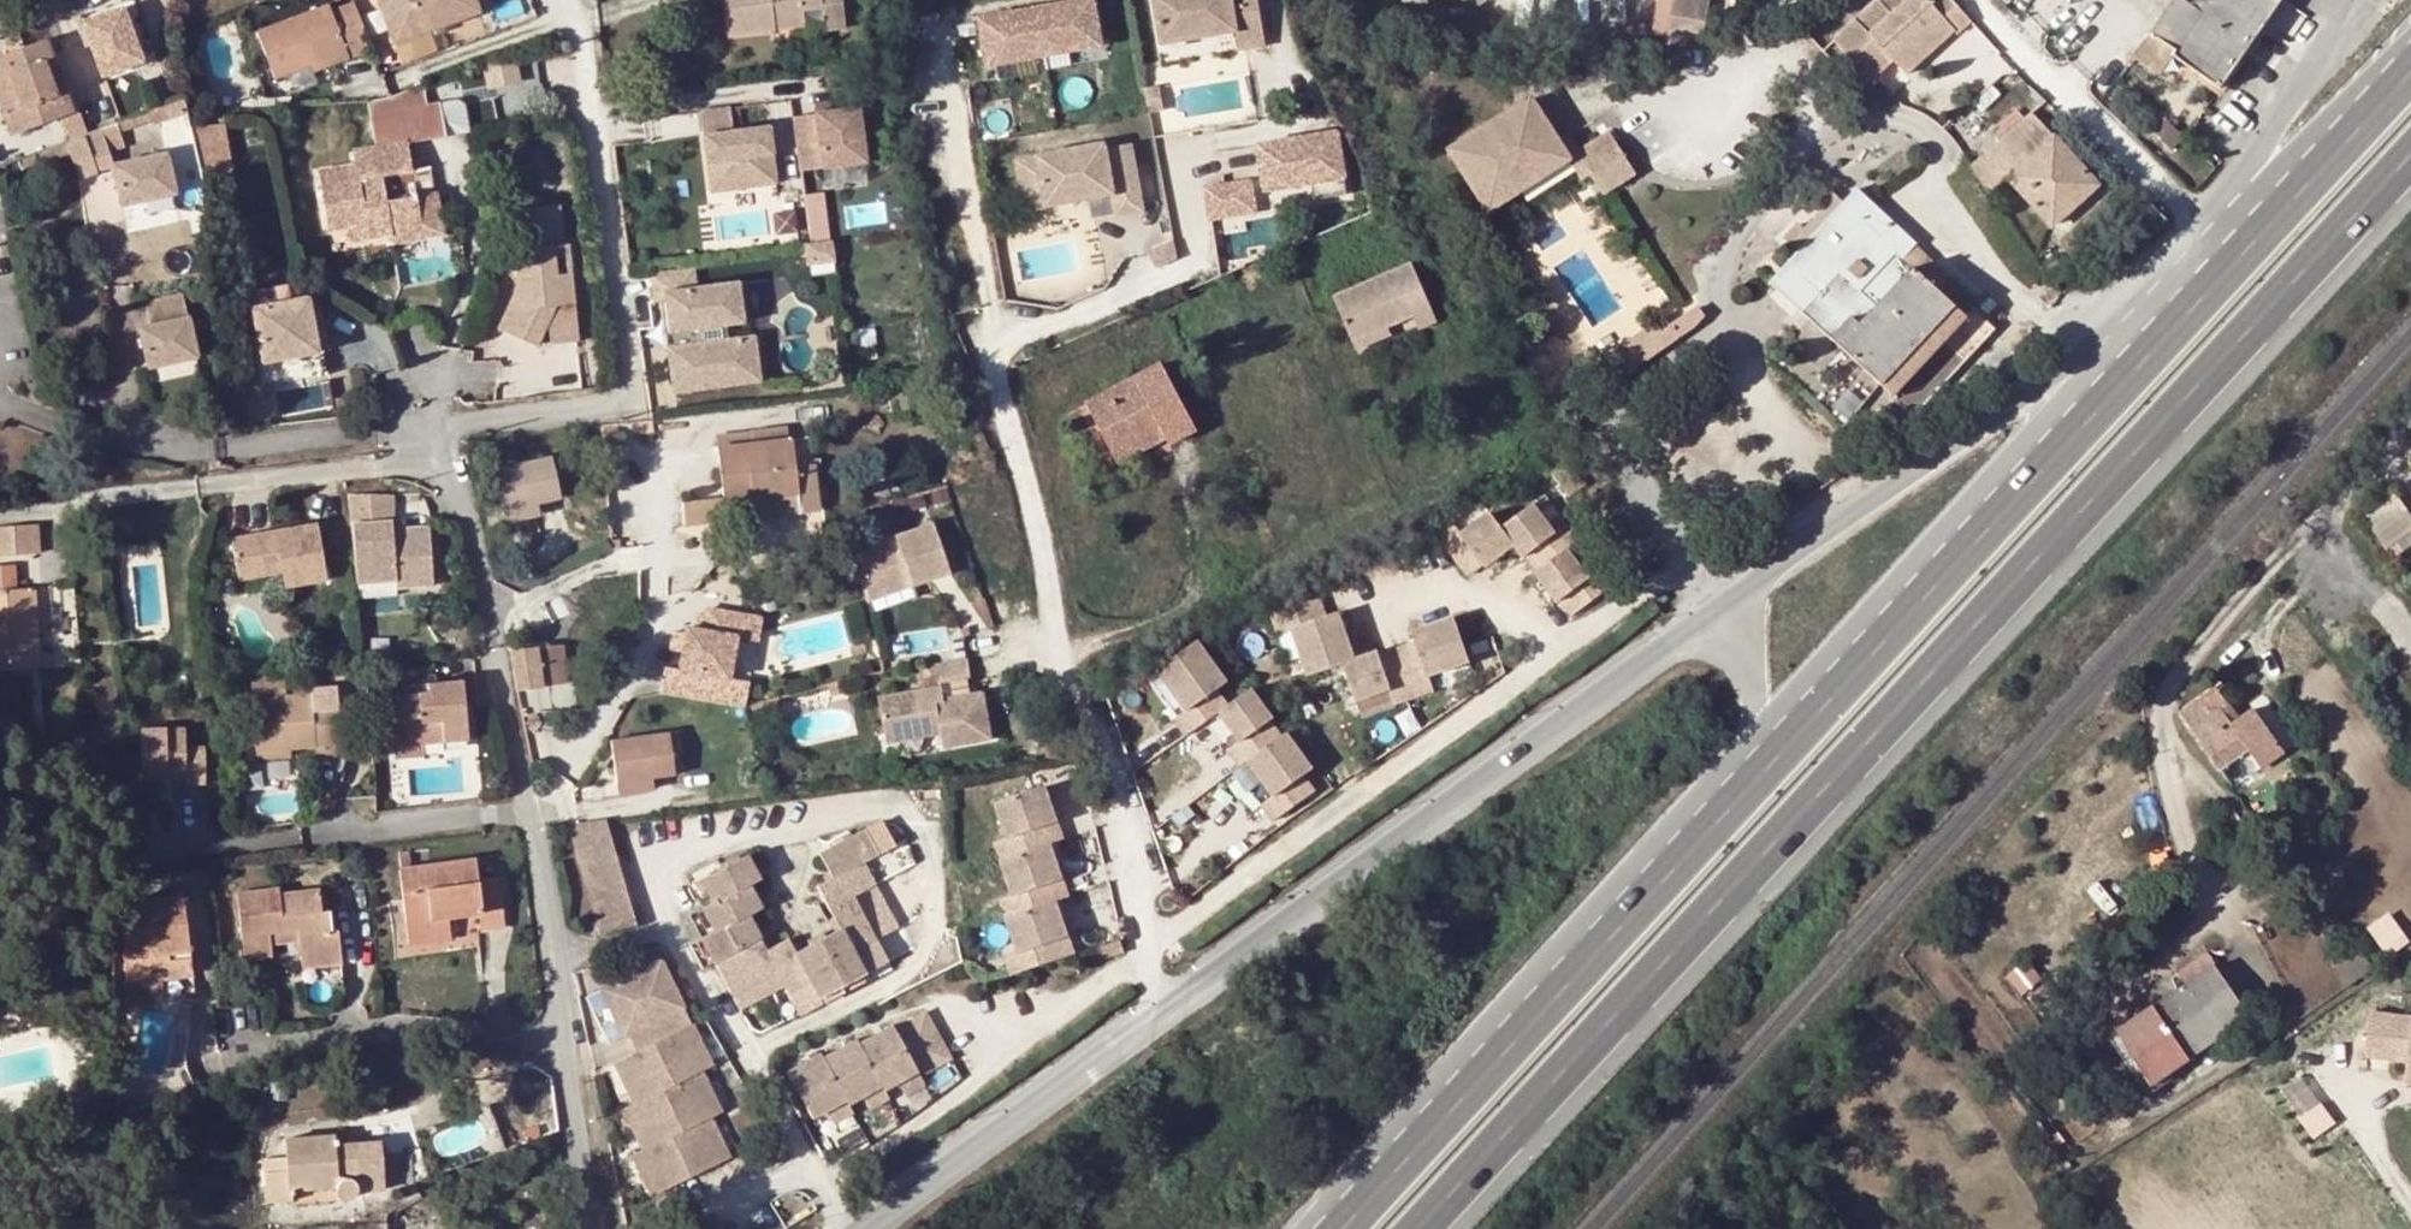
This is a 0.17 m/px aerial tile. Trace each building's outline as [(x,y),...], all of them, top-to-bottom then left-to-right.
[(391,39),(473,8),(470,0),(375,0),(391,39)] [(732,35),(805,25),(803,11),(821,9),(826,31),(847,28),(843,0),(726,0),(732,35)] [(1161,45),(1236,32),(1239,49),(1266,44),(1258,0),(1154,0),(1161,45)] [(1666,46),(1704,34),(1710,0),(1675,0),(1666,46)] [(1855,24),(1833,43),(1870,84),(1892,64),(1905,78),(1954,33),(1957,36),(1971,22),(1951,0),(1938,0),(1932,6),(1926,0),(1910,0),(1892,16),(1879,2),(1855,24)] [(2150,36),(2176,54),(2173,58),(2219,90),(2265,23),(2281,0),(2204,0),(2210,4),(2202,17),(2178,0),(2175,0),(2150,36)] [(2202,17),(2210,4),(2204,0),(2178,0),(2202,17)] [(341,58),(366,48),(348,1),(323,10),(321,4),(251,31),(267,77),(303,64),(338,50),(341,58)] [(1087,1),(975,23),(984,67),(1096,46),(1087,1)] [(94,77),(141,64),(123,3),(77,16),(94,77)] [(56,34),(49,37),(62,72),(69,70),(56,34)] [(2176,54),(2150,36),(2134,59),(2160,76),(2173,58),(2176,54)] [(24,46),(36,83),(62,72),(49,37),(24,46)] [(0,95),(36,83),(24,46),(0,55),(0,94),(0,95)] [(338,50),(303,64),(305,72),(341,58),(338,50)] [(62,72),(76,112),(83,110),(69,70),(62,72)] [(36,83),(48,122),(76,112),(62,72),(36,83)] [(36,83),(0,95),(14,133),(48,122),(36,83)] [(1159,87),(1144,89),(1148,113),(1164,110),(1159,87)] [(446,138),(441,105),(421,107),(420,94),(368,102),(375,149),(404,145),(446,138)] [(1489,212),(1568,161),(1570,160),(1578,151),(1567,135),(1558,141),(1531,98),(1449,151),(1489,212)] [(180,100),(147,112),(150,120),(151,124),(158,122),(182,113),(180,100)] [(857,108),(791,117),(798,172),(864,163),(857,108)] [(729,111),(699,114),(710,194),(773,186),(766,130),(732,133),(729,111)] [(150,120),(147,112),(115,124),(118,132),(150,120)] [(1999,126),(2003,130),(2007,135),(1999,143),(1987,154),(1973,167),(1990,193),(2007,177),(2053,227),(2096,188),(2030,115),(2023,122),(2015,112),(1999,126)] [(182,113),(158,122),(165,157),(167,172),(189,167),(182,113)] [(256,271),(286,266),(262,117),(193,128),(201,176),(239,169),(256,271)] [(118,132),(115,124),(99,129),(107,153),(124,147),(118,132)] [(99,129),(75,138),(87,175),(112,166),(107,153),(99,129)] [(2007,135),(2003,130),(1995,138),(1999,143),(2007,135)] [(1616,142),(1610,133),(1578,151),(1570,160),(1568,161),(1584,186),(1594,180),(1583,163),(1616,142)] [(1332,134),(1254,146),(1261,189),(1307,182),(1309,198),(1341,193),(1332,134)] [(75,138),(56,145),(68,181),(87,175),(75,138)] [(1635,173),(1616,142),(1583,163),(1594,180),(1614,168),(1622,181),(1635,173)] [(404,145),(375,149),(351,153),(353,168),(316,174),(326,232),(347,229),(363,226),(366,240),(389,236),(389,231),(416,227),(418,241),(442,238),(431,169),(409,173),(404,145)] [(1111,218),(1136,212),(1122,146),(1096,152),(1095,147),(1008,167),(1019,217),(1107,197),(1111,218)] [(165,157),(112,166),(118,205),(171,197),(167,172),(165,157)] [(1614,168),(1594,180),(1602,194),(1622,181),(1614,168)] [(1245,181),(1220,186),(1222,197),(1216,198),(1217,205),(1204,208),(1206,219),(1250,212),(1245,181)] [(1220,186),(1201,189),(1204,208),(1217,205),(1216,198),(1222,197),(1220,186)] [(1855,187),(1769,284),(1912,415),(1991,330),(1971,312),(1968,316),(1941,291),(1938,295),(1901,261),(1915,247),(1855,187)] [(521,310),(514,329),(549,346),(561,319),(565,343),(589,340),(579,270),(564,272),(561,245),(571,243),(565,204),(518,211),(530,313),(521,310)] [(363,226),(347,229),(350,242),(366,240),(363,226)] [(571,243),(561,245),(564,272),(579,270),(575,242),(571,243)] [(829,244),(799,248),(802,270),(832,266),(829,244)] [(1166,244),(1139,251),(1147,268),(1170,262),(1166,244)] [(1333,297),(1352,342),(1388,326),(1413,316),(1418,329),(1437,322),(1411,263),(1333,297)] [(669,333),(671,332),(742,323),(737,283),(696,288),(693,270),(651,275),(654,302),(666,302),(669,333)] [(177,296),(139,303),(144,327),(134,329),(142,369),(190,359),(177,296)] [(306,304),(252,311),(262,389),(317,381),(306,304)] [(1388,326),(1352,342),(1356,350),(1392,335),(1388,326)] [(673,347),(667,348),(673,393),(759,381),(753,336),(673,347)] [(1195,433),(1160,366),(1085,405),(1110,451),(1157,428),(1164,441),(1167,448),(1195,433)] [(651,421),(634,423),(635,435),(654,433),(652,421),(651,421)] [(1118,465),(1164,441),(1157,428),(1110,451),(1118,465)] [(750,446),(715,450),(721,501),(721,505),(776,498),(779,516),(818,511),(813,466),(792,469),(789,442),(785,442),(783,431),(748,436),(750,446)] [(714,439),(715,450),(750,446),(748,436),(714,439)] [(490,461),(494,504),(531,500),(553,497),(549,455),(490,461)] [(385,492),(349,492),(356,580),(393,577),(394,586),(432,582),(427,524),(402,526),(403,538),(390,539),(389,527),(385,492)] [(2395,493),(2361,516),(2385,550),(2410,531),(2410,515),(2395,493)] [(776,498),(721,505),(724,522),(779,516),(776,498)] [(1538,530),(1516,498),(1454,542),(1438,519),(1422,531),(1452,572),(1467,561),(1469,564),(1499,542),(1509,556),(1512,554),(1523,570),(1520,572),(1541,602),(1545,600),(1555,615),(1597,586),(1585,570),(1573,578),(1552,549),(1565,540),(1550,521),(1538,530)] [(531,500),(494,504),(495,515),(531,512),(531,500)] [(721,505),(721,501),(687,505),(690,526),(724,522),(721,505)] [(0,521),(0,555),(36,553),(34,519),(0,521)] [(316,520),(229,527),(232,570),(275,566),(276,581),(321,578),(316,520)] [(909,582),(911,587),(951,573),(933,522),(860,547),(859,559),(868,597),(909,582)] [(402,526),(389,527),(390,539),(403,538),(402,526)] [(0,568),(0,671),(36,668),(30,588),(15,589),(13,567),(0,568)] [(393,577),(356,580),(357,595),(395,592),(394,586),(393,577)] [(909,582),(868,597),(869,603),(911,587),(909,582)] [(1314,618),(1307,600),(1259,618),(1267,637),(1281,632),(1298,678),(1333,664),(1347,701),(1380,688),(1385,702),(1423,688),(1418,674),(1459,659),(1442,614),(1400,630),(1404,641),(1368,655),(1367,652),(1344,660),(1326,613),(1314,618)] [(662,692),(746,706),(750,681),(730,678),(736,638),(757,641),(761,618),(707,609),(704,631),(687,628),(686,633),(683,652),(680,670),(666,667),(662,692)] [(686,633),(674,631),(671,650),(683,652),(686,633)] [(555,646),(533,650),(540,688),(562,684),(555,646)] [(1278,739),(1273,743),(1262,727),(1264,725),(1242,695),(1237,700),(1219,712),(1208,696),(1218,689),(1189,647),(1149,675),(1178,716),(1166,725),(1177,741),(1210,718),(1231,748),(1219,756),(1231,773),(1238,768),(1264,803),(1251,812),(1263,828),(1300,802),(1289,785),(1304,776),(1278,739)] [(540,688),(533,650),(507,654),(515,692),(540,688)] [(969,663),(920,669),(923,695),(877,702),(882,737),(921,731),(922,742),(941,739),(941,751),(989,744),(983,699),(943,704),(940,685),(971,681),(969,663)] [(428,693),(388,696),(389,711),(378,711),(380,733),(390,732),(392,747),(422,745),(443,743),(442,729),(465,727),(462,682),(427,684),(428,693)] [(388,688),(388,696),(428,693),(427,684),(388,688)] [(2218,689),(2180,715),(2219,772),(2248,751),(2256,744),(2239,721),(2218,689)] [(254,749),(288,747),(314,745),(312,712),(311,695),(252,700),(254,749)] [(312,712),(314,745),(315,754),(339,753),(336,709),(312,712)] [(2239,721),(2256,744),(2248,751),(2261,771),(2284,756),(2255,711),(2239,721)] [(466,741),(465,727),(442,729),(443,743),(466,741)] [(185,730),(141,732),(144,781),(187,779),(188,785),(209,784),(207,749),(186,751),(185,730)] [(883,747),(922,742),(921,731),(882,737),(883,747)] [(610,783),(647,779),(670,776),(665,733),(614,739),(606,749),(610,783)] [(422,745),(392,747),(393,759),(423,757),(422,745)] [(288,757),(288,747),(254,749),(255,760),(288,757)] [(648,790),(647,779),(610,783),(611,794),(648,790)] [(988,915),(995,944),(1041,921),(1037,902),(1049,899),(1036,847),(1049,843),(1035,788),(983,802),(992,840),(996,857),(984,860),(993,898),(996,914),(988,915)] [(573,826),(569,826),(601,944),(635,935),(604,821),(573,826)] [(745,859),(698,883),(711,905),(700,911),(711,934),(698,941),(711,965),(730,954),(754,1001),(781,987),(788,999),(810,987),(816,1000),(863,976),(852,955),(875,944),(851,899),(873,887),(861,864),(875,857),(862,832),(817,856),(830,880),(815,888),(839,931),(793,955),(785,941),(764,952),(745,917),(760,909),(748,887),(757,882),(745,859)] [(974,863),(984,860),(996,857),(992,840),(970,845),(974,863)] [(471,860),(396,871),(409,945),(449,940),(446,918),(477,913),(480,929),(502,925),(495,879),(474,883),(471,860)] [(269,958),(267,945),(266,933),(294,930),(296,942),(299,970),(339,964),(334,932),(329,932),(326,912),(318,913),(315,889),(262,895),(261,889),(232,893),(242,961),(269,958)] [(178,898),(116,907),(128,1003),(165,998),(162,971),(187,969),(178,898)] [(995,944),(997,950),(1001,968),(1050,956),(1041,921),(995,944)] [(266,933),(267,945),(296,942),(294,930),(266,933)] [(1098,943),(1077,948),(1080,962),(1101,956),(1098,943)] [(974,956),(978,971),(981,973),(1001,968),(997,950),(974,956)] [(647,1192),(723,1157),(704,1116),(716,1111),(696,1069),(707,1064),(658,959),(599,986),(621,1033),(623,1031),(632,1049),(611,1058),(631,1101),(620,1106),(638,1146),(627,1151),(647,1192)] [(2142,1015),(2116,1033),(2151,1085),(2178,1066),(2249,1017),(2214,966),(2142,1015)] [(187,969),(162,971),(165,998),(191,995),(187,969)] [(2104,1031),(2109,1037),(2116,1033),(2142,1015),(2138,1008),(2104,1031)] [(810,1123),(820,1118),(840,1106),(843,1111),(858,1102),(876,1092),(878,1098),(894,1089),(912,1079),(914,1081),(947,1063),(919,1016),(890,1032),(887,1029),(854,1047),(852,1043),(819,1061),(817,1057),(784,1077),(810,1123)] [(2403,1024),(2398,1078),(2410,1079),(2410,1025),(2403,1024)] [(2154,1090),(2151,1085),(2116,1033),(2109,1037),(2148,1095),(2154,1090)] [(912,1079),(894,1089),(901,1102),(920,1092),(914,1081),(912,1079)] [(876,1092),(858,1102),(866,1116),(884,1106),(878,1098),(876,1092)] [(840,1106),(820,1118),(828,1131),(848,1119),(843,1111),(840,1106)] [(2030,1119),(2026,1123),(2040,1143),(2049,1138),(2034,1117),(2030,1119)] [(355,1135),(282,1140),(285,1171),(262,1173),(264,1203),(286,1201),(286,1191),(332,1188),(333,1193),(335,1198),(341,1200),(345,1200),(351,1196),(353,1193),(381,1191),(378,1143),(356,1144),(355,1135)] [(286,1201),(286,1206),(333,1203),(333,1193),(332,1188),(286,1191),(286,1201)]
